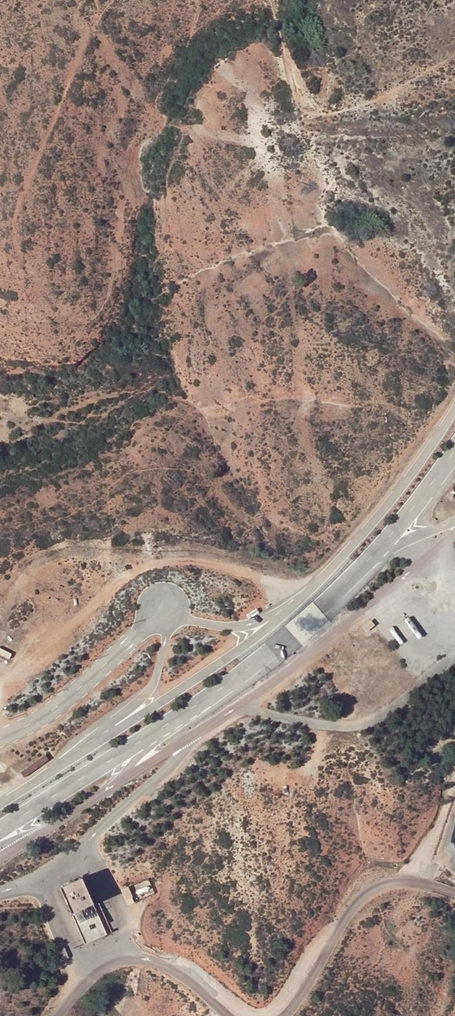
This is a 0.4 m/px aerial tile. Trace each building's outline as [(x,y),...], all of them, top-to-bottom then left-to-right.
[(366,633),(375,625),(370,620),(361,627),(366,633)] [(26,775),(50,759),(47,754),(23,771),(26,775)] [(84,943),(106,933),(92,903),(80,877),(58,886),(70,913),(84,943)] [(128,887),(121,889),(126,900),(132,897),(128,887)] [(69,958),(64,947),(58,950),(62,961),(69,958)]
